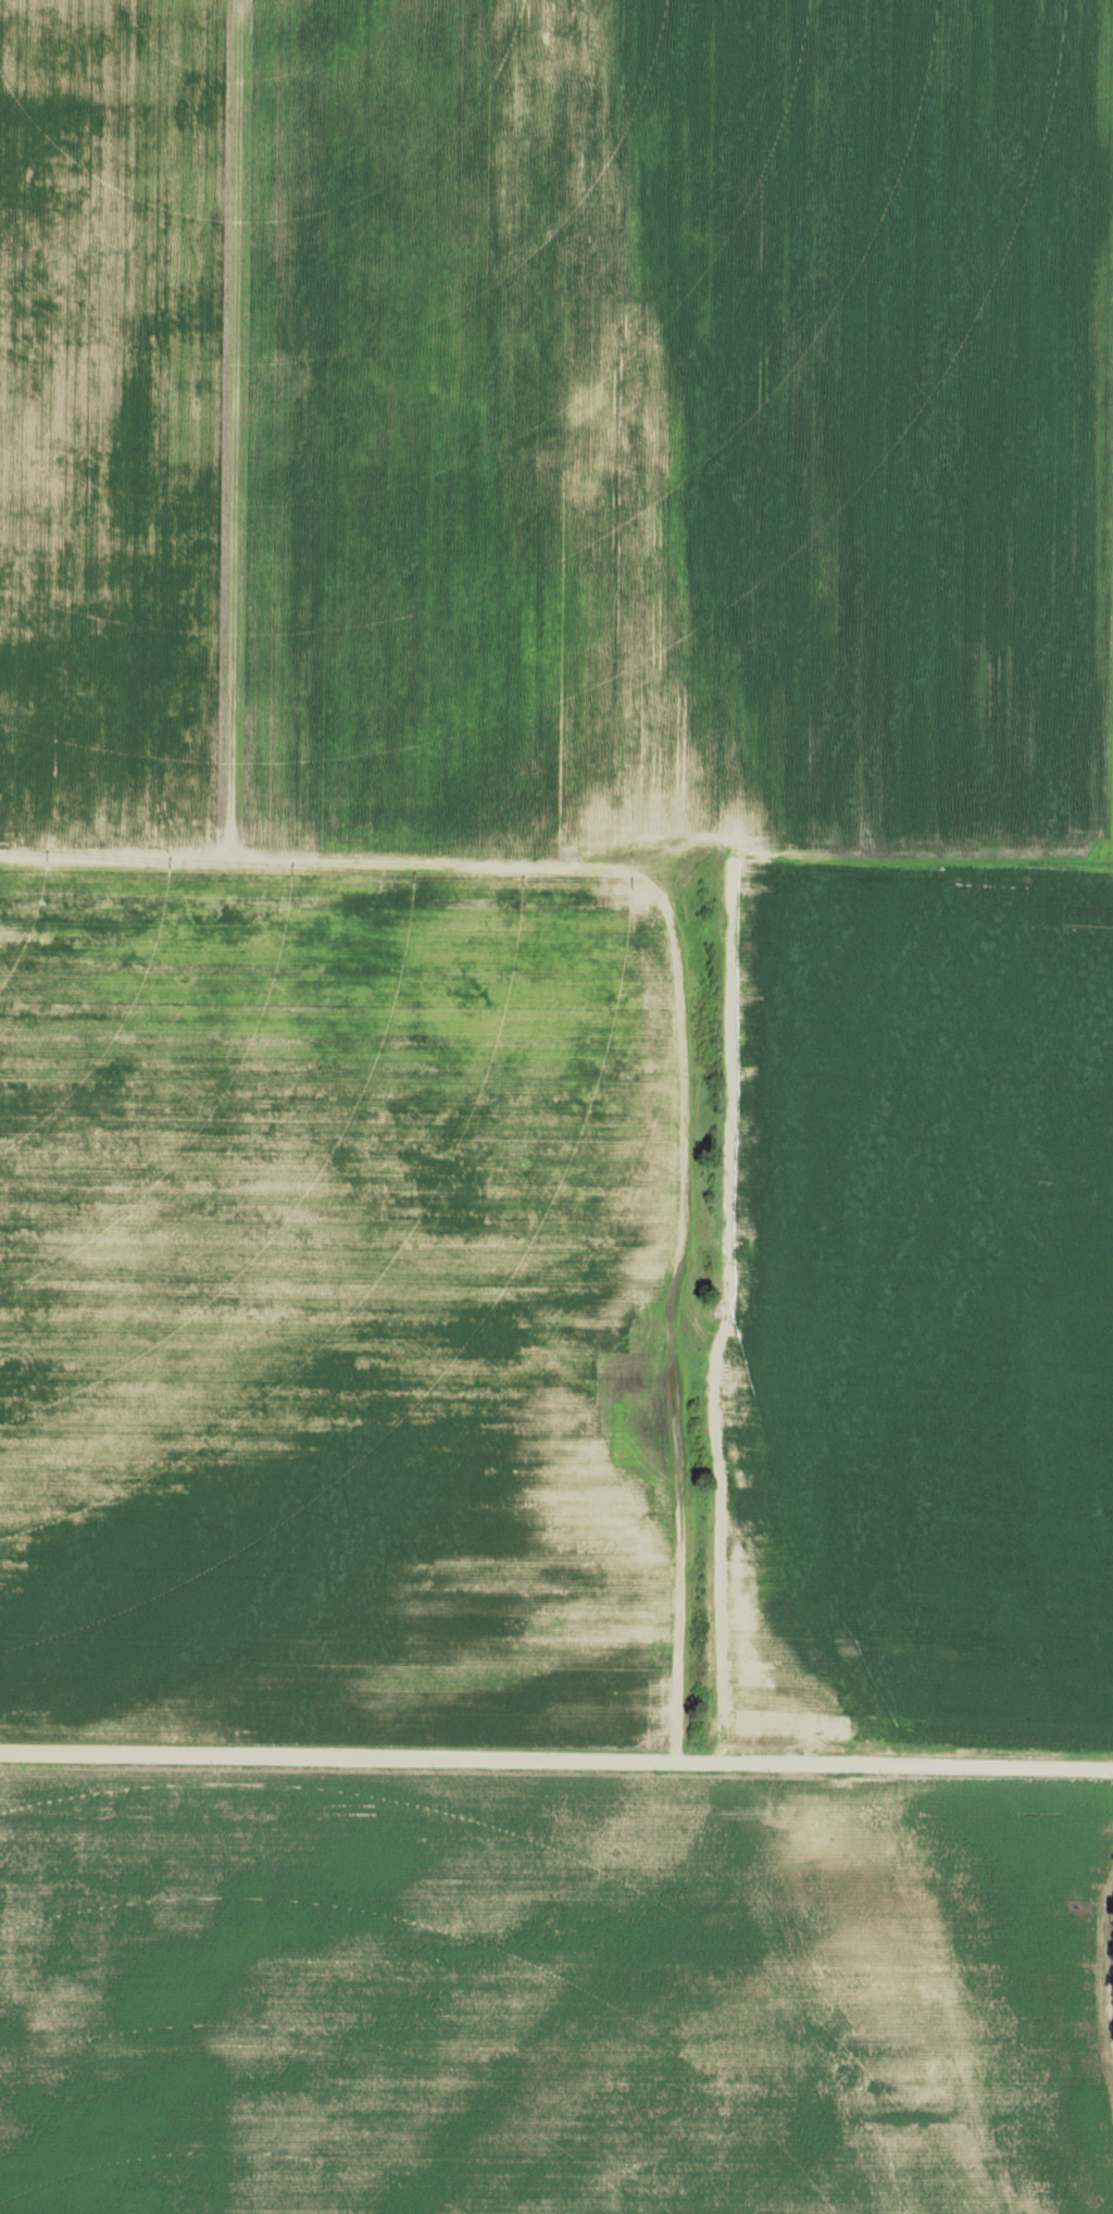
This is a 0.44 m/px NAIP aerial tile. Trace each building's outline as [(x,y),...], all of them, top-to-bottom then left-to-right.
[(772,1795),(773,1811),(763,1811),(763,1796),(772,1795)]
